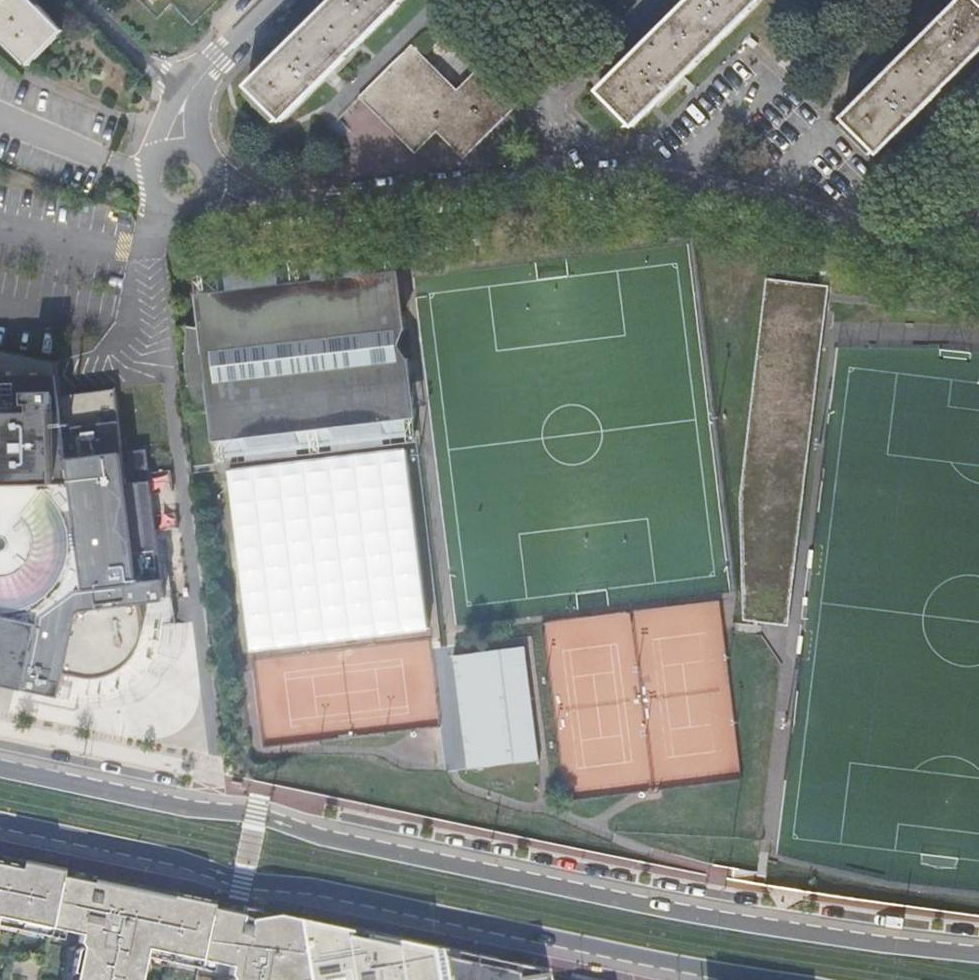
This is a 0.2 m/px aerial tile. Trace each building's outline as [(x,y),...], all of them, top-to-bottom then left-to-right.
[(23,59),(59,24),(35,0),(0,0),(0,36),(23,59)] [(248,83),(251,86),(281,115),(284,119),(404,0),(331,0),(248,83)] [(759,0),(690,0),(600,89),(603,92),(633,121),(635,124),(759,0)] [(844,116),(847,119),(875,148),(879,151),(978,50),(978,0),(959,0),(844,116)] [(59,24),(23,59),(29,65),(64,30),(59,24)] [(411,47),(342,112),(338,116),(341,117),(368,92),(400,123),(414,137),(436,117),(467,148),(511,106),(478,74),(456,93),(411,47)] [(274,122),(281,115),(251,86),(245,92),(274,122)] [(627,126),(633,121),(603,92),(597,97),(627,126)] [(870,153),(875,148),(847,119),(842,123),(870,153)] [(208,327),(175,323),(187,415),(217,405),(222,417),(226,457),(409,435),(387,253),(206,274),(211,314),(208,327)] [(67,673),(91,677),(96,677),(100,677),(105,676),(110,675),(114,673),(118,671),(122,668),(126,666),(130,662),(133,659),(136,655),(139,651),(141,647),(143,642),(144,638),(145,633),(145,628),(143,603),(167,600),(147,449),(123,452),(116,389),(62,395),(58,360),(0,349),(0,684),(62,697),(67,673)] [(526,645),(454,654),(468,768),(540,759),(526,645)] [(65,931),(81,935),(80,942),(83,947),(78,950),(73,973),(77,973),(76,979),(141,979),(146,957),(147,950),(215,963),(232,966),(230,974),(233,979),(231,979),(309,979),(306,961),(303,938),(300,919),(253,910),(244,908),(243,913),(238,912),(218,907),(213,906),(214,901),(203,899),(94,876),(93,881),(88,880),(68,876),(62,874),(64,870),(44,865),(9,858),(3,857),(0,856),(0,919),(65,931)] [(89,875),(69,871),(68,876),(88,880),(89,875)] [(239,907),(219,902),(218,907),(238,912),(239,907)] [(0,919),(0,926),(63,938),(65,931),(0,919)] [(215,963),(147,950),(146,957),(213,970),(215,963)] [(443,950),(448,979),(548,979),(547,975),(538,976),(537,969),(443,950)] [(70,972),(69,979),(76,979),(77,973),(73,973),(70,972)]
